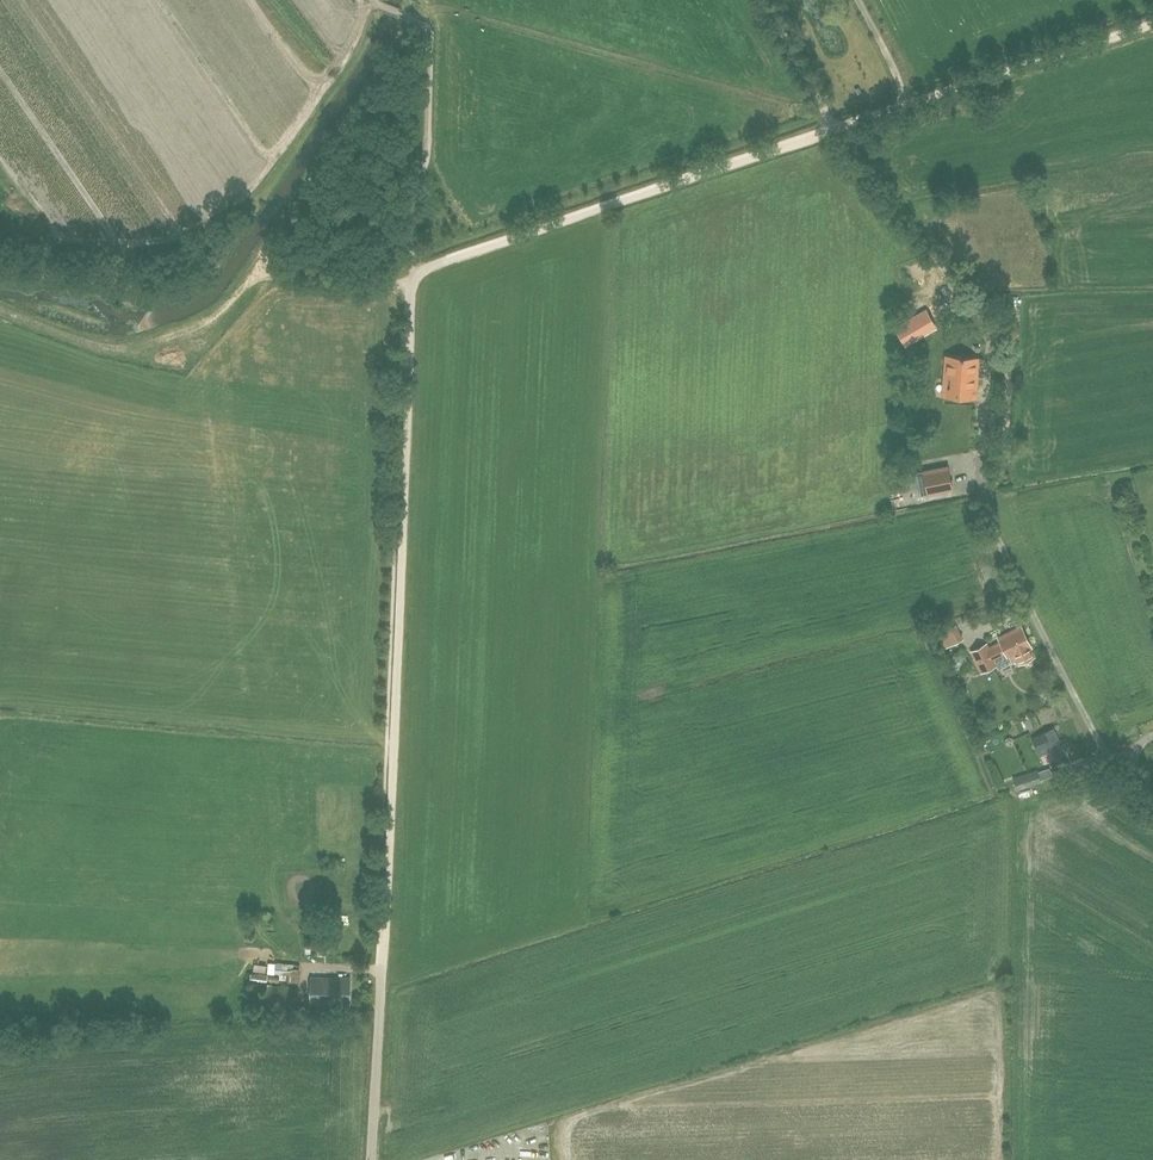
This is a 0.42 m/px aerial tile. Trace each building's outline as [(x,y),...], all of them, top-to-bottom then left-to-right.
[(941,281),(921,290),(924,297),(944,288),(941,281)] [(905,345),(928,331),(919,315),(896,328),(905,345)] [(975,398),(977,379),(978,358),(947,356),(944,396),(975,398)] [(921,496),(953,489),(948,466),(917,472),(921,496)] [(939,634),(945,647),(963,638),(957,626),(939,634)] [(1036,657),(1031,647),(1021,627),(999,638),(1001,643),(989,649),(987,644),(972,651),(982,672),(997,664),(995,660),(1007,654),(1009,658),(1014,656),(1019,665),(1036,657)] [(957,669),(970,667),(968,654),(955,656),(957,669)] [(1029,721),(1032,731),(1044,727),(1041,718),(1029,721)] [(1051,761),(1065,754),(1053,729),(1032,739),(1040,756),(1047,752),(1051,761)] [(1053,769),(1042,772),(1044,780),(1055,776),(1053,769)] [(1017,791),(1042,782),(1038,770),(1013,779),(1017,791)] [(317,955),(328,955),(327,938),(316,939),(317,955)] [(298,977),(299,965),(276,962),(275,974),(298,977)] [(269,973),(270,966),(257,964),(256,971),(269,973)] [(349,1004),(349,979),(311,979),(311,1004),(349,1004)] [(278,996),(279,996),(277,1016),(294,1018),(297,989),(268,986),(267,994),(270,995),(269,1003),(277,1004),(278,996)]
